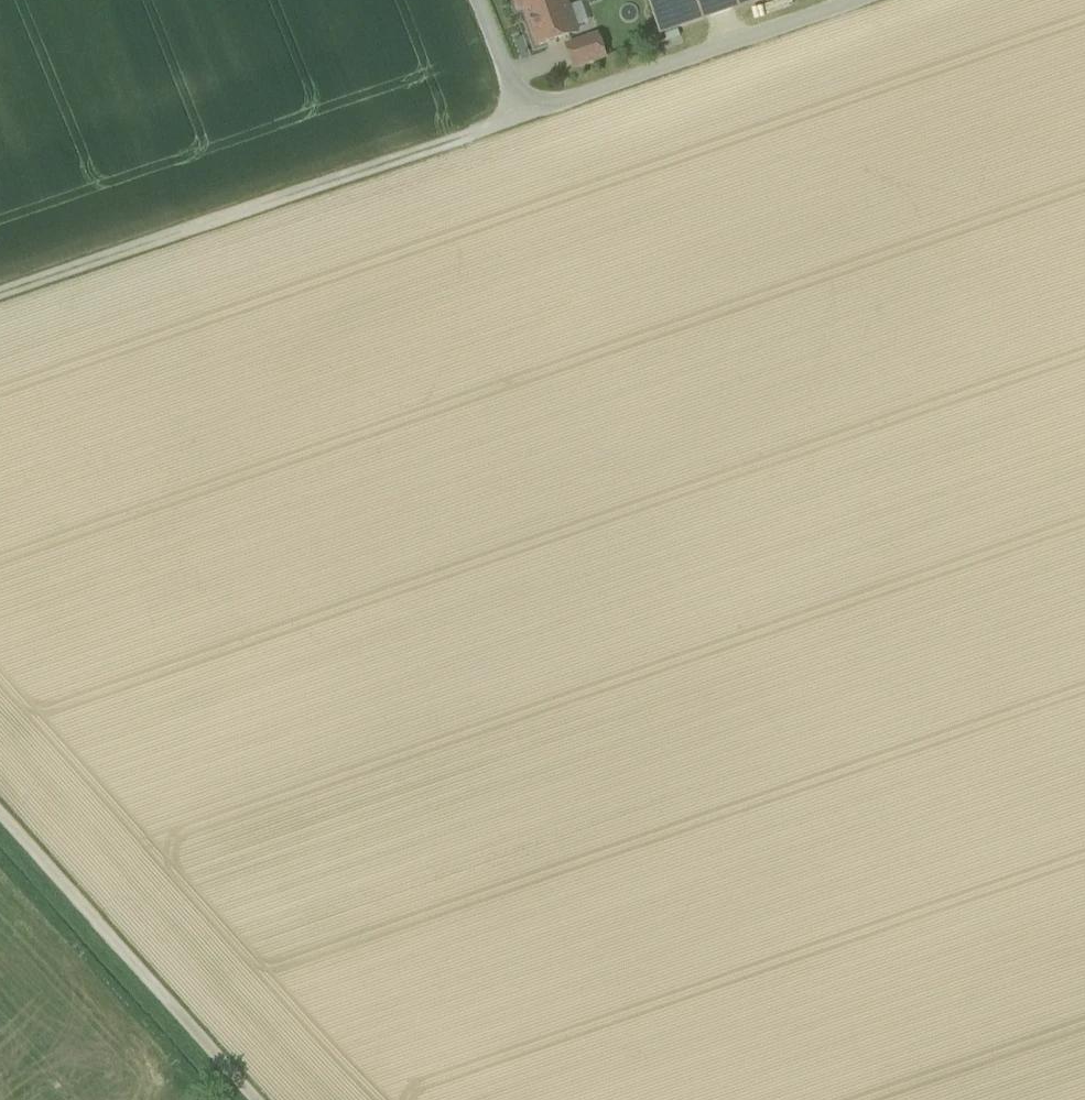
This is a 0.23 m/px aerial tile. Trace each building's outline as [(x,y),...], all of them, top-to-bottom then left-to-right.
[(548,53),(577,44),(595,36),(581,0),(528,0),(548,53)] [(670,36),(776,0),(658,0),(670,36)] [(612,33),(577,44),(584,67),(619,57),(612,33)]
